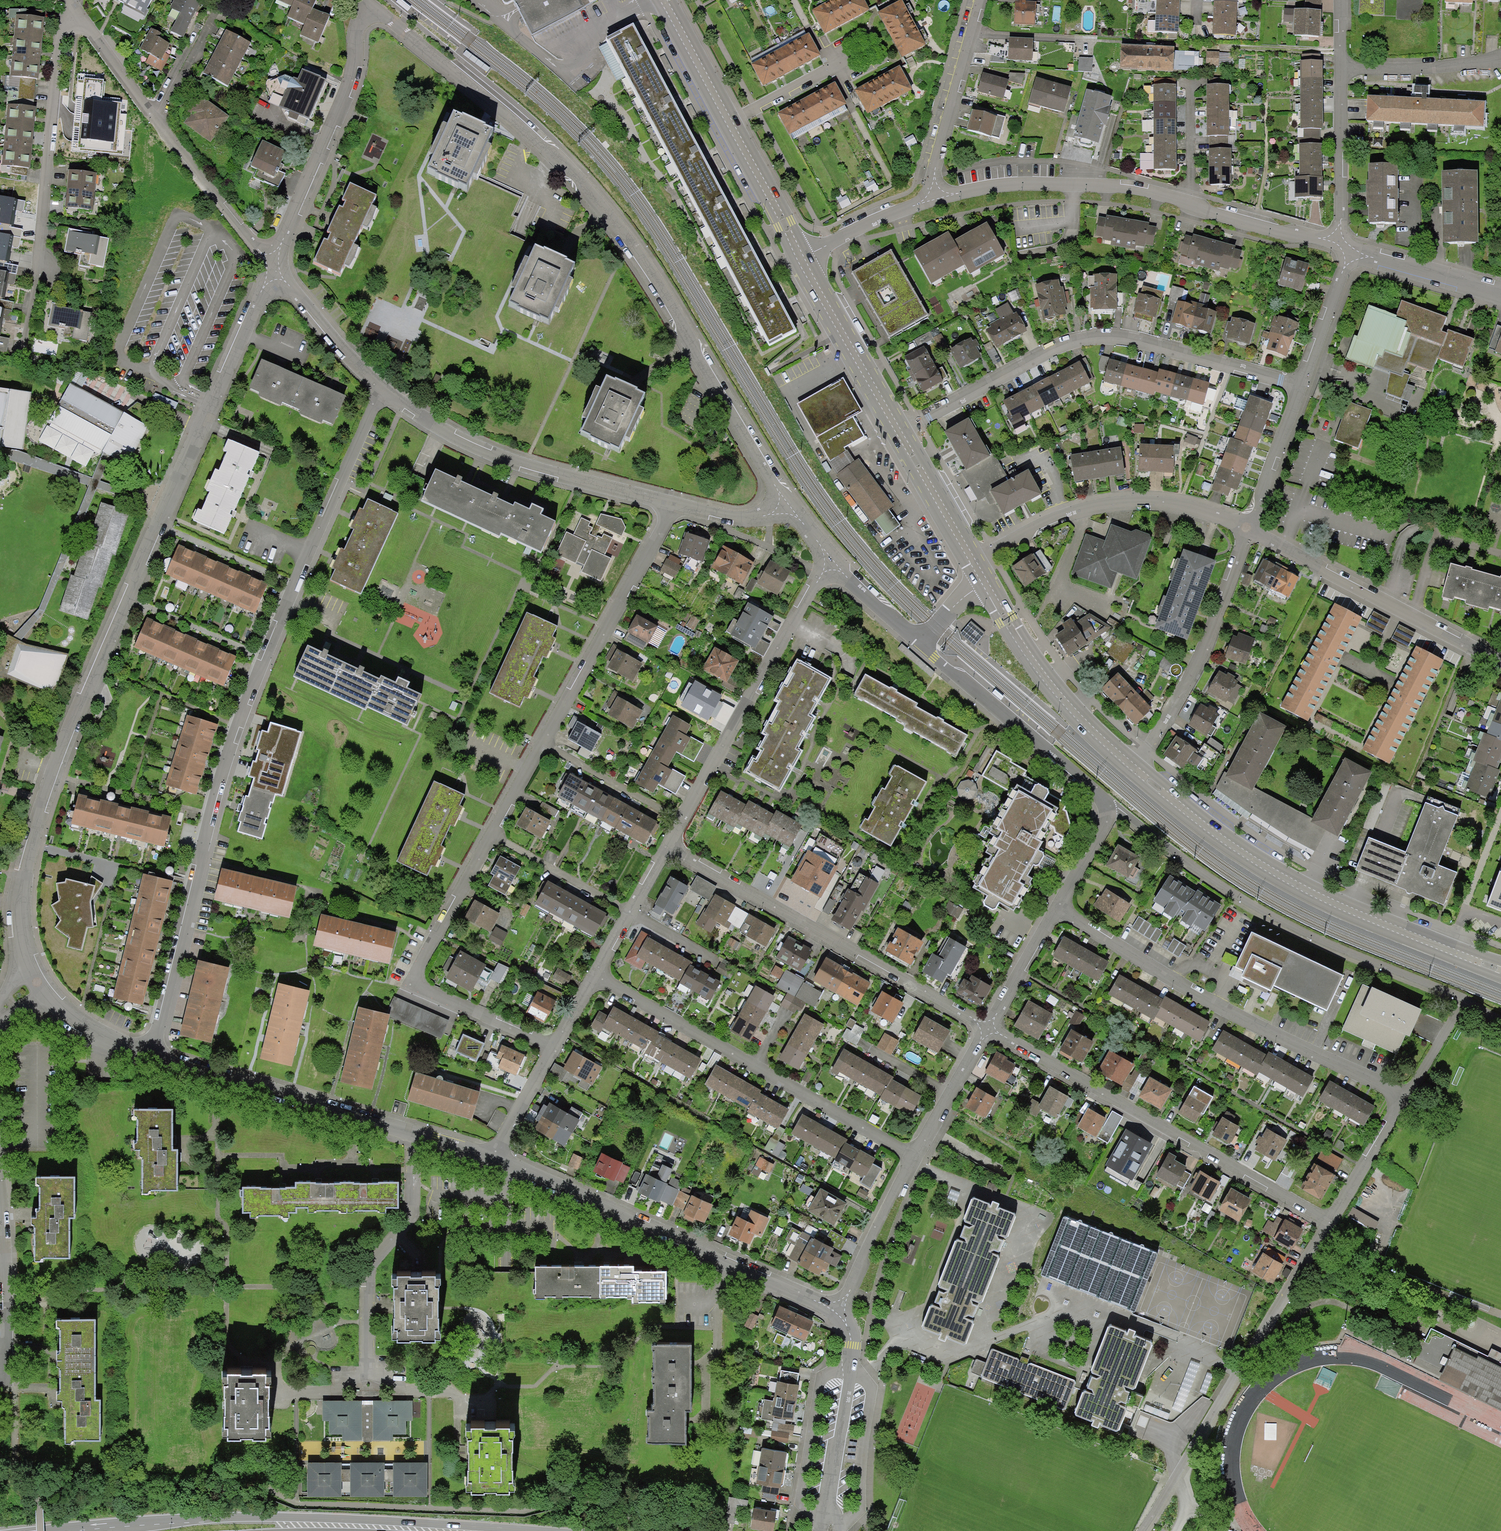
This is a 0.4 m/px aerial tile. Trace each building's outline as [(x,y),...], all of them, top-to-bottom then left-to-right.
[(117,0),(144,15),(152,0),(117,0)] [(186,0),(171,0),(166,10),(176,15),(167,32),(179,39),(197,6),(186,0)] [(292,8),(288,18),(305,25),(301,36),(318,43),(329,18),(321,14),(312,10),(316,0),(274,0),(292,8)] [(514,6),(529,36),(596,1),(595,0),(511,0),(514,6)] [(825,34),(837,28),(858,17),(868,11),(863,0),(836,0),(826,5),(824,1),(815,6),(817,10),(813,12),(825,34)] [(1175,33),(1178,0),(1156,0),(1153,31),(1175,33)] [(1233,36),(1235,0),(1212,0),(1210,35),(1233,36)] [(1305,9),(1321,10),(1322,0),(1305,0),(1305,9)] [(1358,17),(1384,18),(1385,2),(1403,3),(1403,0),(1359,0),(1358,17)] [(1015,1),(1014,25),(1033,26),(1035,2),(1015,1)] [(902,2),(879,14),(885,25),(897,46),(903,58),(925,46),(902,2)] [(1294,22),(1294,9),(1284,8),(1284,21),(1294,22)] [(1305,9),(1294,9),(1294,22),(1293,34),(1320,36),(1321,10),(1305,9)] [(25,18),(19,17),(13,76),(20,77),(17,107),(9,106),(3,165),(29,168),(29,158),(32,138),(34,119),(35,107),(34,107),(38,69),(40,48),(42,30),(43,13),(25,11),(25,18)] [(635,28),(608,43),(768,346),(795,331),(761,266),(734,216),(708,167),(680,114),(655,65),(635,28)] [(157,35),(147,30),(136,52),(146,57),(142,64),(160,73),(168,58),(162,55),(167,46),(155,40),(157,35)] [(249,44),(224,31),(220,41),(214,51),(207,65),(203,74),(227,86),(249,44)] [(753,66),(763,86),(772,82),(785,75),(797,69),(812,61),(819,57),(808,37),(753,66)] [(987,45),(985,54),(992,55),(990,63),(1005,65),(1005,60),(1028,63),(1030,41),(1007,38),(1006,43),(1002,43),(1001,49),(987,45)] [(452,39),(449,43),(461,51),(464,47),(452,39)] [(1171,51),(1171,50),(1118,47),(1117,71),(1170,73),(1170,70),(1171,51)] [(1197,53),(1171,51),(1170,70),(1196,72),(1197,53)] [(1220,54),(1206,53),(1205,66),(1218,67),(1220,54)] [(665,55),(659,58),(668,76),(674,73),(665,55)] [(1304,56),(1304,63),(1302,63),(1302,128),(1305,128),(1305,145),(1301,145),(1301,178),(1296,178),(1296,198),(1310,198),(1310,201),(1321,201),(1320,189),(1320,171),(1320,153),(1320,145),(1319,145),(1319,129),(1322,129),(1322,121),(1322,103),(1322,88),(1322,71),(1321,63),(1320,63),(1320,56),(1304,56)] [(1092,60),(1079,59),(1078,72),(1091,73),(1092,60)] [(857,92),(868,113),(871,112),(873,117),(882,112),(879,108),(900,96),(903,101),(912,97),(909,92),(912,90),(900,69),(889,75),(868,86),(857,92)] [(323,83),(299,72),(294,83),(281,77),(264,84),(264,87),(269,99),(267,105),(295,117),(293,123),(304,128),(323,83)] [(94,74),(78,73),(71,151),(88,153),(88,151),(123,154),(126,115),(120,114),(121,102),(102,100),(104,79),(94,78),(94,74)] [(1009,73),(1006,82),(1005,85),(1021,86),(1025,74),(1009,73)] [(1005,85),(1006,82),(981,76),(977,93),(1001,100),(1005,85)] [(1036,80),(1028,103),(1061,114),(1069,91),(1036,80)] [(778,114),(789,135),(790,134),(845,105),(834,84),(827,88),(813,96),(800,103),(786,110),(778,114)] [(1428,86),(1414,85),(1414,92),(1422,92),(1422,97),(1426,97),(1426,93),(1428,93),(1428,86)] [(1229,86),(1204,86),(1204,187),(1229,186),(1229,86)] [(1151,171),(1173,171),(1172,87),(1151,87),(1151,171)] [(1071,137),(1094,144),(1108,98),(1085,91),(1071,137)] [(1422,97),(1368,94),(1366,121),(1483,127),(1485,100),(1426,97),(1422,97)] [(226,117),(199,98),(194,106),(196,108),(186,122),(210,140),(226,117)] [(691,105),(685,108),(693,123),(699,120),(691,105)] [(978,109),(976,115),(993,120),(988,135),(997,138),(1004,117),(978,109)] [(963,130),(986,138),(988,135),(993,120),(976,115),(969,112),(963,130)] [(493,135),(453,117),(444,137),(440,136),(433,152),(437,153),(428,174),(467,191),(476,171),(481,173),(488,157),(484,156),(493,135)] [(284,154),(259,141),(246,167),(257,172),(253,179),(277,191),(284,176),(276,172),(284,154)] [(718,154),(712,157),(721,176),(727,173),(718,154)] [(1396,166),(1370,166),(1370,182),(1367,182),(1367,208),(1369,208),(1369,223),(1396,223),(1396,166)] [(65,207),(93,210),(97,172),(69,169),(65,207)] [(1476,173),(1444,173),(1444,243),(1477,243),(1476,173)] [(377,194),(349,182),(342,198),(345,200),(342,206),(339,205),(327,231),(330,232),(327,238),(324,237),(313,261),(340,273),(344,263),(349,266),(358,247),(353,244),(362,225),(366,227),(376,206),(372,204),(377,194)] [(0,198),(0,349),(7,350),(10,335),(1,333),(2,326),(4,319),(10,320),(14,301),(2,299),(4,292),(6,282),(13,283),(17,267),(8,265),(10,255),(12,246),(19,247),(23,230),(8,227),(10,216),(13,201),(0,198)] [(744,204),(739,207),(746,222),(752,219),(744,204)] [(1149,222),(1106,214),(1105,218),(1102,236),(1101,238),(1111,240),(1110,245),(1135,249),(1136,244),(1144,246),(1145,244),(1148,225),(1149,222)] [(1102,236),(1105,218),(1098,216),(1095,235),(1102,236)] [(983,224),(948,244),(962,269),(968,279),(1004,258),(983,224)] [(1157,227),(1148,225),(1145,244),(1153,246),(1157,227)] [(106,238),(66,231),(62,255),(80,258),(78,267),(100,271),(106,238)] [(1235,245),(1193,233),(1192,237),(1187,255),(1186,257),(1195,260),(1194,264),(1218,271),(1220,266),(1228,268),(1229,266),(1234,248),(1235,245)] [(941,234),(908,253),(927,288),(962,269),(948,244),(941,234)] [(1187,255),(1192,237),(1185,235),(1180,253),(1187,255)] [(1242,250),(1234,248),(1229,266),(1237,269),(1242,250)] [(574,267),(536,250),(510,306),(548,323),(557,303),(562,306),(569,290),(564,288),(574,267)] [(887,252),(849,274),(887,340),(924,318),(887,252)] [(771,253),(765,256),(774,272),(779,269),(771,253)] [(1308,266),(1285,259),(1277,287),(1301,294),(1303,290),(1316,294),(1318,286),(1304,282),(1308,266)] [(1117,273),(1093,274),(1093,276),(1088,276),(1088,287),(1090,287),(1090,308),(1093,308),(1093,309),(1117,309),(1117,273)] [(1059,279),(1035,284),(1042,319),(1066,314),(1064,305),(1067,305),(1063,285),(1060,286),(1059,279)] [(1210,285),(1202,283),(1200,290),(1207,292),(1210,285)] [(1184,291),(1172,287),(1168,302),(1177,305),(1171,325),(1208,336),(1214,314),(1205,311),(1209,297),(1201,295),(1198,305),(1189,303),(1184,306),(1180,305),(1184,291)] [(1017,289),(1007,294),(1011,304),(1022,299),(1017,289)] [(1141,290),(1140,296),(1136,295),(1131,314),(1141,319),(1146,320),(1157,319),(1162,304),(1157,302),(1160,295),(1141,290)] [(96,308),(53,300),(49,326),(65,329),(64,338),(90,342),(96,308)] [(1464,366),(1473,340),(1459,335),(1449,331),(1446,334),(1442,332),(1446,318),(1401,302),(1396,317),(1368,306),(1357,337),(1354,335),(1346,359),(1373,369),(1376,365),(1383,367),(1390,370),(1386,394),(1408,402),(1414,387),(1407,385),(1410,377),(1402,374),(1406,364),(1419,368),(1431,372),(1438,358),(1464,366)] [(798,304),(792,307),(801,325),(807,322),(798,304)] [(989,327),(984,330),(994,349),(1024,333),(1010,305),(995,312),(999,319),(988,325),(989,327)] [(1299,322),(1279,315),(1278,317),(1274,316),(1271,325),(1272,325),(1269,332),(1264,330),(1261,337),(1270,340),(1266,349),(1287,356),(1299,322)] [(1254,326),(1230,319),(1229,324),(1226,323),(1223,332),(1227,333),(1225,341),(1248,348),(1254,326)] [(1488,329),(1486,335),(1492,337),(1488,349),(1494,351),(1493,354),(1500,357),(1500,326),(1497,325),(1494,331),(1488,329)] [(914,340),(918,347),(933,339),(929,332),(914,340)] [(941,334),(933,338),(940,352),(947,349),(958,370),(980,359),(975,349),(978,347),(974,340),(970,342),(969,339),(949,349),(941,334)] [(924,346),(904,357),(911,368),(907,370),(910,376),(934,363),(924,346)] [(995,349),(987,353),(996,370),(1003,367),(995,349)] [(1012,399),(1004,403),(1010,415),(1008,416),(1015,433),(1026,428),(1021,416),(1089,382),(1086,377),(1091,375),(1090,369),(1086,360),(1072,367),(1057,375),(1042,383),(1027,391),(1012,399)] [(1120,363),(1111,360),(1105,380),(1154,395),(1155,391),(1203,406),(1209,386),(1200,383),(1183,378),(1167,373),(1159,370),(1158,374),(1150,372),(1135,368),(1120,363)] [(277,369),(261,361),(250,385),(260,390),(258,395),(282,406),(284,401),(302,409),(300,412),(322,421),(323,418),(335,423),(345,398),(329,391),(277,369)] [(944,380),(934,363),(910,376),(914,382),(916,381),(922,392),(944,380)] [(109,386),(81,369),(49,422),(104,454),(110,457),(130,468),(162,408),(114,383),(109,386)] [(816,437),(853,416),(862,411),(843,378),(797,403),(816,437)] [(644,397),(606,379),(597,399),(593,397),(585,413),(589,414),(580,434),(619,452),(629,432),(633,434),(640,419),(635,417),(644,397)] [(0,390),(0,450),(23,453),(27,454),(35,395),(0,390)] [(1271,405),(1251,397),(1235,441),(1231,439),(1213,491),(1226,496),(1229,488),(1236,491),(1239,482),(1244,468),(1249,453),(1252,447),(1256,448),(1259,441),(1264,427),(1269,412),(1271,405)] [(1372,410),(1348,402),(1342,420),(1335,440),(1359,448),(1372,410)] [(855,461),(848,450),(846,450),(844,447),(865,436),(853,416),(816,437),(830,461),(828,462),(836,474),(855,461)] [(965,418),(937,434),(960,475),(988,460),(965,418)] [(1143,426),(1134,426),(1135,435),(1144,435),(1143,426)] [(1197,439),(1185,435),(1182,443),(1193,447),(1197,439)] [(259,454),(227,440),(222,453),(226,455),(219,471),(215,469),(206,491),(210,492),(202,511),(200,511),(196,521),(225,533),(233,514),(250,474),(259,454)] [(1180,448),(1139,447),(1139,471),(1148,471),(1164,471),(1173,472),(1173,455),(1180,455),(1180,448)] [(104,454),(93,481),(23,453),(0,450),(0,459),(88,486),(39,609),(34,614),(13,636),(21,640),(45,612),(97,490),(136,505),(140,495),(101,482),(110,457),(104,454)] [(1120,450),(1070,458),(1074,482),(1084,480),(1100,478),(1114,476),(1124,474),(1120,450)] [(988,460),(960,475),(984,517),(996,522),(1040,498),(1025,471),(1008,480),(995,456),(988,460)] [(893,506),(858,458),(855,461),(836,474),(872,522),(875,520),(886,534),(899,525),(888,509),(893,506)] [(1205,468),(1199,465),(1195,476),(1201,478),(1205,468)] [(453,481),(435,472),(424,495),(502,532),(504,529),(543,548),(555,523),(538,515),(541,509),(532,505),(529,510),(515,504),(513,507),(495,499),(498,493),(492,490),(489,495),(460,481),(463,476),(457,473),(453,481)] [(392,510),(367,499),(363,509),(358,507),(349,527),(354,529),(344,550),(341,548),(332,568),(336,569),(331,580),(355,591),(392,510)] [(101,501),(87,543),(100,547),(99,549),(113,553),(117,554),(130,513),(116,508),(116,506),(101,501)] [(601,513),(597,524),(622,536),(626,527),(622,519),(601,513)] [(605,554),(612,538),(603,533),(602,537),(598,535),(597,537),(589,533),(592,527),(589,525),(591,521),(581,517),(573,534),(566,531),(555,554),(576,564),(577,561),(585,565),(582,572),(601,581),(612,557),(605,554)] [(1107,544),(1087,537),(1074,574),(1110,586),(1114,575),(1115,571),(1136,579),(1149,542),(1149,538),(1147,536),(1136,532),(1135,536),(1123,532),(1115,529),(1111,530),(1107,544)] [(707,543),(684,535),(677,554),(700,562),(707,543)] [(87,543),(84,542),(73,576),(85,579),(84,582),(98,586),(102,587),(113,553),(99,549),(100,547),(87,543)] [(255,612),(267,585),(263,583),(248,577),(242,574),(226,567),(220,564),(204,557),(198,554),(183,548),(179,546),(167,573),(255,612)] [(707,568),(737,585),(748,564),(718,548),(707,568)] [(1215,560),(1183,549),(1180,558),(1177,557),(1170,579),(1172,580),(1166,596),(1163,595),(1157,614),(1160,615),(1155,629),(1187,640),(1215,560)] [(1039,551),(1011,569),(1023,589),(1051,571),(1039,551)] [(682,563),(665,554),(657,570),(673,578),(682,563)] [(1264,559),(1253,579),(1270,588),(1282,565),(1277,562),(1276,565),(1264,559)] [(755,585),(775,596),(787,574),(767,563),(755,585)] [(1450,564),(1442,594),(1500,610),(1500,578),(1468,569),(1450,564)] [(1282,565),(1270,588),(1289,597),(1299,576),(1287,570),(1288,568),(1282,565)] [(1252,575),(1245,573),(1242,583),(1249,585),(1252,575)] [(73,576),(71,575),(59,611),(88,620),(98,586),(84,582),(85,579),(73,576)] [(729,637),(751,650),(769,619),(748,606),(729,637)] [(1106,656),(1123,664),(1136,644),(1073,606),(1065,616),(1069,621),(1048,637),(1067,659),(1099,637),(1105,644),(1103,647),(1110,651),(1106,656)] [(1279,710),(1306,724),(1360,620),(1334,606),(1279,710)] [(558,627),(525,612),(489,693),(521,707),(525,698),(528,699),(537,679),(535,678),(544,657),(547,659),(555,640),(553,638),(558,627)] [(1389,621),(1373,613),(1365,628),(1382,636),(1389,621)] [(623,631),(645,643),(653,629),(632,616),(623,631)] [(1109,616),(1106,621),(1119,629),(1122,625),(1109,616)] [(1277,621),(1269,617),(1265,627),(1261,625),(1259,631),(1270,636),(1277,621)] [(137,644),(225,682),(236,657),(232,656),(218,650),(210,646),(194,640),(188,637),(173,631),(166,627),(152,621),(147,620),(137,644)] [(984,633),(971,621),(961,632),(974,644),(984,633)] [(1414,635),(1398,627),(1391,642),(1407,650),(1414,635)] [(3,631),(0,641),(0,677),(12,678),(56,693),(69,654),(23,642),(21,640),(13,636),(3,631)] [(1221,659),(1242,666),(1250,642),(1230,635),(1221,659)] [(323,654),(308,647),(297,671),(305,674),(303,678),(324,688),(326,684),(341,691),(340,694),(359,703),(360,701),(369,705),(370,702),(376,704),(374,710),(400,722),(403,717),(410,720),(421,696),(407,689),(410,683),(398,677),(395,683),(383,677),(381,681),(363,672),(365,668),(359,665),(358,669),(327,655),(329,652),(325,650),(323,654)] [(1362,751),(1389,764),(1442,661),(1414,648),(1362,751)] [(629,683),(639,666),(614,651),(604,668),(629,683)] [(700,670),(725,684),(736,665),(711,651),(700,670)] [(1159,657),(1148,651),(1144,658),(1156,664),(1159,657)] [(1175,665),(1163,659),(1155,672),(1167,678),(1175,665)] [(831,683),(800,666),(794,676),(798,678),(791,690),(787,688),(779,702),(786,706),(781,714),(785,717),(777,731),(773,729),(769,737),(772,738),(764,752),(768,755),(761,768),(757,766),(751,777),(783,795),(795,774),(789,771),(791,768),(795,771),(803,756),(798,753),(804,741),(800,738),(803,733),(807,735),(814,723),(809,720),(815,708),(811,706),(815,697),(821,701),(831,683)] [(1224,676),(1217,672),(1206,693),(1233,708),(1243,689),(1232,683),(1234,679),(1225,674),(1224,676)] [(1131,719),(1137,724),(1152,709),(1118,675),(1103,690),(1108,695),(1120,707),(1131,719)] [(893,694),(869,681),(859,700),(909,727),(905,735),(914,740),(916,736),(958,758),(969,739),(946,727),(948,724),(941,720),(940,723),(918,711),(920,708),(900,697),(902,694),(895,690),(893,694)] [(720,701),(697,689),(687,708),(710,720),(720,701)] [(629,729),(639,710),(616,698),(606,717),(629,729)] [(1488,733),(1485,732),(1473,760),(1476,762),(1465,788),(1489,798),(1492,791),(1498,778),(1500,770),(1500,768),(1497,766),(1499,762),(1500,757),(1500,703),(1488,733)] [(1186,726),(1210,740),(1218,728),(1213,725),(1218,716),(1213,713),(1215,710),(1209,706),(1207,710),(1199,705),(1186,726)] [(688,727),(664,713),(627,778),(652,792),(688,727)] [(1229,775),(1250,786),(1282,728),(1261,717),(1251,735),(1239,758),(1229,775)] [(168,786),(194,794),(195,789),(200,775),(202,768),(208,751),(210,745),(216,727),(210,726),(190,719),(168,786)] [(296,731),(271,723),(264,746),(261,745),(257,755),(253,769),(256,770),(248,797),(243,796),(239,808),(242,809),(245,810),(243,815),(240,814),(237,820),(241,821),(237,831),(262,839),(282,777),(287,779),(293,760),(288,758),(296,731)] [(588,754),(598,737),(573,723),(563,740),(588,754)] [(1175,735),(1160,757),(1179,771),(1184,765),(1202,778),(1210,764),(1213,766),(1224,747),(1210,740),(1199,751),(1175,735)] [(1010,760),(995,751),(979,778),(1012,796),(1025,772),(1009,763),(1010,760)] [(1315,821),(1327,827),(1337,833),(1347,815),(1358,793),(1368,774),(1346,762),(1315,821)] [(927,785),(896,767),(890,778),(894,781),(888,792),(884,790),(873,809),(877,811),(871,822),(865,819),(859,831),(892,850),(902,831),(897,828),(900,822),(904,824),(913,809),(910,807),(914,799),(918,802),(927,785)] [(1327,827),(1315,821),(1250,786),(1229,775),(1225,773),(1217,787),(1266,820),(1315,850),(1327,827)] [(642,842),(653,822),(568,775),(557,795),(642,842)] [(465,798),(433,782),(393,864),(427,880),(433,868),(437,870),(447,851),(441,848),(451,828),(457,831),(467,812),(460,808),(465,798)] [(748,806),(719,791),(706,816),(734,831),(738,825),(748,806)] [(1061,814),(1024,792),(997,836),(1005,841),(998,852),(1007,858),(986,892),(1021,913),(1034,892),(1027,888),(1050,850),(1042,845),(1061,814)] [(166,846),(173,818),(163,816),(147,812),(132,808),(117,805),(103,801),(85,797),(78,795),(71,822),(166,846)] [(1365,834),(1353,866),(1364,871),(1440,902),(1453,870),(1434,861),(1455,813),(1441,807),(1440,803),(1436,805),(1422,800),(1403,848),(1379,840),(1365,834)] [(750,803),(738,825),(761,837),(763,833),(773,816),(750,803)] [(537,840),(548,821),(524,808),(513,826),(537,840)] [(773,816),(763,833),(791,849),(804,827),(776,811),(773,816)] [(820,830),(811,845),(831,857),(840,842),(820,830)] [(1116,846),(1103,868),(1125,881),(1138,859),(1116,846)] [(520,868),(497,855),(487,873),(510,885),(520,868)] [(289,888),(218,869),(210,899),(281,918),(289,888)] [(871,880),(852,869),(841,889),(860,899),(871,880)] [(1499,871),(1486,906),(1500,911),(1500,871),(1499,871)] [(170,889),(172,881),(144,874),(115,998),(143,1005),(145,996),(148,982),(152,967),(155,950),(159,935),(162,921),(166,905),(170,889)] [(1218,903),(1167,874),(1149,904),(1200,934),(1218,903)] [(786,893),(805,904),(815,886),(796,875),(786,893)] [(654,904),(670,913),(684,888),(668,879),(654,904)] [(91,902),(95,886),(66,880),(63,888),(58,887),(59,907),(55,909),(64,927),(60,930),(75,941),(73,948),(81,951),(87,928),(93,928),(91,902)] [(590,936),(603,915),(544,880),(531,901),(590,936)] [(1119,920),(1128,905),(1103,889),(1094,904),(1119,920)] [(744,912),(713,894),(702,913),(733,931),(744,912)] [(854,906),(838,897),(827,917),(842,926),(854,906)] [(484,933),(496,913),(472,900),(461,920),(484,933)] [(390,933),(315,914),(307,943),(382,963),(390,933)] [(776,932),(747,914),(736,932),(764,950),(776,932)] [(882,952),(907,965),(919,943),(895,930),(882,952)] [(960,943),(942,933),(930,954),(945,962),(948,964),(960,943)] [(668,951),(646,937),(634,957),(656,970),(668,951)] [(798,971),(810,951),(785,937),(774,957),(798,971)] [(1094,980),(1105,963),(1061,937),(1051,955),(1094,980)] [(1349,980),(1256,937),(1239,973),(1250,978),(1246,986),(1279,1001),(1282,994),(1332,1017),(1349,980)] [(691,965),(668,951),(656,970),(679,984),(691,965)] [(469,990),(482,965),(456,952),(443,977),(469,990)] [(945,962),(926,952),(916,970),(935,980),(945,962)] [(226,965),(195,958),(179,1034),(210,1041),(226,965)] [(866,983),(823,958),(810,980),(854,1004),(866,983)] [(691,965),(679,984),(695,994),(707,976),(691,965)] [(989,984),(967,971),(954,993),(976,1006),(989,984)] [(1152,1016),(1161,1001),(1118,975),(1107,995),(1150,1020),(1152,1016)] [(707,976),(695,994),(710,1004),(722,986),(707,976)] [(256,1055),(285,1063),(304,992),(275,984),(256,1055)] [(1422,1011),(1358,984),(1339,1027),(1403,1055),(1422,1011)] [(726,1029),(745,1040),(769,998),(750,987),(726,1029)] [(880,992),(870,1009),(888,1020),(899,1002),(880,992)] [(542,1021),(551,1002),(532,993),(523,1012),(542,1021)] [(444,1014),(395,995),(389,1012),(437,1030),(444,1014)] [(1197,1042),(1208,1024),(1163,997),(1161,1001),(1152,1016),(1197,1042)] [(1048,1014),(1026,1001),(1013,1023),(1036,1036),(1048,1014)] [(366,1085),(384,1015),(352,1007),(335,1077),(366,1085)] [(658,1035),(612,1009),(601,1029),(646,1055),(658,1035)] [(778,1059),(794,1067),(819,1024),(803,1015),(778,1059)] [(933,1052),(945,1029),(921,1016),(908,1038),(933,1052)] [(896,1038),(880,1029),(871,1044),(887,1054),(896,1038)] [(1069,1029),(1057,1050),(1078,1062),(1090,1042),(1069,1029)] [(1264,1057),(1220,1032),(1210,1050),(1254,1075),(1256,1070),(1264,1057)] [(485,1043),(462,1034),(454,1053),(477,1063),(485,1043)] [(658,1035),(646,1055),(691,1080),(702,1059),(658,1035)] [(513,1073),(521,1056),(503,1048),(496,1065),(513,1073)] [(892,1077),(842,1048),(829,1070),(880,1099),(890,1080),(892,1077)] [(591,1083),(600,1068),(570,1049),(561,1064),(591,1083)] [(981,1070),(1002,1084),(1014,1065),(993,1052),(981,1070)] [(1268,1052),(1256,1070),(1300,1098),(1312,1079),(1268,1052)] [(1096,1072),(1117,1084),(1128,1065),(1107,1053),(1096,1072)] [(759,1091),(716,1067),(704,1088),(747,1113),(757,1094),(759,1091)] [(464,1119),(474,1091),(408,1069),(399,1097),(464,1119)] [(1168,1091),(1147,1078),(1137,1096),(1158,1108),(1168,1091)] [(890,1080),(880,1099),(899,1110),(900,1107),(910,1091),(890,1080)] [(1372,1107),(1328,1081),(1316,1100),(1360,1126),(1372,1107)] [(1204,1114),(1213,1097),(1194,1086),(1189,1096),(1187,1096),(1178,1112),(1196,1122),(1201,1112),(1204,1114)] [(1038,1105),(1055,1114),(1065,1096),(1047,1087),(1038,1105)] [(965,1107),(982,1116),(993,1098),(976,1088),(965,1107)] [(910,1091),(900,1107),(912,1114),(922,1098),(910,1091)] [(757,1094),(747,1113),(777,1129),(788,1111),(757,1094)] [(572,1116),(550,1105),(535,1133),(558,1145),(572,1116)] [(171,1107),(137,1108),(137,1147),(143,1147),(144,1191),(177,1190),(177,1157),(177,1148),(172,1148),(172,1141),(171,1107)] [(1074,1127),(1091,1136),(1100,1118),(1084,1109),(1074,1127)] [(1122,1117),(1112,1111),(1097,1137),(1107,1143),(1122,1117)] [(842,1137),(797,1112),(786,1132),(831,1157),(840,1141),(842,1137)] [(1220,1117),(1210,1135),(1226,1144),(1236,1126),(1220,1117)] [(1254,1151),(1274,1161),(1286,1140),(1266,1129),(1254,1151)] [(1132,1179),(1151,1145),(1125,1131),(1106,1164),(1132,1179)] [(840,1141),(831,1157),(862,1175),(872,1159),(840,1141)] [(624,1165),(604,1155),(594,1177),(614,1186),(624,1165)] [(1187,1171),(1167,1159),(1157,1176),(1177,1188),(1187,1171)] [(1300,1189),(1319,1199),(1332,1175),(1313,1165),(1300,1189)] [(1187,1190),(1207,1201),(1218,1183),(1198,1172),(1187,1190)] [(675,1189),(643,1173),(634,1192),(666,1208),(675,1189)] [(75,1174),(39,1175),(39,1197),(40,1214),(32,1214),(33,1239),(33,1259),(70,1259),(69,1217),(76,1217),(75,1174)] [(272,1186),(242,1186),(241,1212),(296,1213),(296,1207),(317,1207),(317,1209),(338,1209),(338,1207),(356,1207),(356,1209),(377,1209),(377,1207),(396,1207),(396,1180),(367,1180),(329,1180),(295,1180),(295,1187),(272,1186)] [(830,1224),(842,1204),(816,1189),(805,1210),(830,1224)] [(1217,1210),(1235,1219),(1246,1198),(1228,1189),(1217,1210)] [(700,1223),(709,1205),(689,1196),(681,1213),(700,1223)] [(972,1196),(969,1197),(962,1217),(962,1220),(971,1223),(968,1225),(963,1223),(958,1235),(963,1237),(965,1241),(956,1237),(953,1239),(936,1282),(937,1286),(945,1289),(942,1291),(937,1289),(932,1301),(938,1303),(938,1306),(931,1303),(928,1304),(919,1325),(936,1333),(934,1337),(943,1341),(945,1336),(964,1343),(972,1322),(971,1319),(962,1316),(967,1314),(973,1316),(976,1305),(970,1303),(970,1299),(977,1300),(980,1300),(997,1257),(996,1253),(989,1250),(993,1248),(997,1250),(1002,1239),(997,1237),(996,1233),(1003,1235),(1006,1234),(1014,1216),(1013,1212),(998,1206),(995,1207),(997,1202),(991,1200),(989,1205),(987,1202),(972,1196)] [(1354,1206),(1348,1216),(1373,1231),(1379,1221),(1354,1206)] [(767,1218),(747,1209),(743,1218),(734,1214),(723,1238),(748,1249),(754,1234),(759,1237),(767,1218)] [(1088,1225),(1063,1215),(1040,1274),(1066,1284),(1088,1225)] [(1272,1239),(1289,1249),(1300,1230),(1283,1220),(1272,1239)] [(1120,1237),(1088,1225),(1066,1284),(1097,1296),(1120,1237)] [(1157,1251),(1120,1237),(1097,1296),(1134,1310),(1157,1251)] [(831,1250),(810,1238),(795,1263),(817,1275),(831,1250)] [(1279,1262),(1263,1252),(1249,1276),(1265,1285),(1279,1262)] [(568,1266),(538,1266),(538,1295),(634,1294),(634,1302),(666,1302),(666,1269),(649,1269),(634,1270),(634,1265),(615,1265),(568,1266)] [(437,1268),(392,1269),(393,1336),(438,1335),(437,1268)] [(814,1322),(780,1306),(770,1325),(805,1341),(814,1322)] [(758,1318),(751,1314),(742,1329),(749,1334),(758,1318)] [(96,1317),(58,1318),(58,1338),(58,1377),(59,1399),(67,1399),(67,1421),(67,1439),(101,1439),(101,1399),(96,1399),(96,1317)] [(1110,1324),(1107,1325),(1090,1369),(1090,1371),(1099,1375),(1095,1377),(1091,1375),(1086,1386),(1091,1388),(1092,1393),(1084,1389),(1081,1391),(1073,1411),(1074,1414),(1090,1420),(1093,1419),(1090,1424),(1097,1426),(1099,1421),(1100,1424),(1114,1429),(1117,1428),(1125,1409),(1124,1405),(1116,1402),(1120,1400),(1125,1402),(1130,1390),(1124,1388),(1123,1384),(1131,1387),(1134,1386),(1151,1342),(1150,1340),(1136,1334),(1133,1335),(1135,1330),(1128,1327),(1126,1332),(1126,1330),(1110,1324)] [(1500,1408),(1500,1353),(1493,1349),(1490,1356),(1430,1327),(1412,1364),(1500,1408)] [(691,1411),(691,1346),(653,1346),(653,1411),(648,1411),(648,1444),(686,1444),(686,1411),(691,1411)] [(1019,1360),(992,1349),(980,1378),(1062,1411),(1074,1381),(1028,1363),(1029,1359),(1021,1356),(1019,1360)] [(271,1366),(226,1365),(225,1433),(270,1434),(271,1366)] [(780,1382),(777,1381),(774,1401),(764,1400),(761,1419),(773,1421),(774,1418),(774,1416),(793,1420),(799,1385),(797,1385),(799,1373),(782,1370),(780,1382)] [(411,1400),(320,1399),(320,1420),(327,1420),(327,1434),(342,1434),(342,1441),(390,1442),(390,1434),(403,1434),(403,1420),(411,1420),(411,1400)] [(785,1420),(774,1418),(773,1421),(770,1440),(788,1443),(789,1435),(793,1435),(794,1425),(785,1424),(785,1420)] [(514,1421),(469,1421),(470,1488),(514,1487),(514,1421)] [(788,1453),(762,1449),(756,1484),(782,1488),(788,1453)] [(338,1461),(304,1461),(304,1494),(338,1494),(338,1481),(347,1481),(347,1495),(381,1495),(381,1480),(390,1480),(390,1496),(424,1496),(424,1462),(390,1462),(390,1469),(380,1469),(380,1462),(346,1462),(346,1468),(338,1468),(338,1461)] [(775,1510),(753,1507),(750,1528),(771,1530),(775,1510)]
